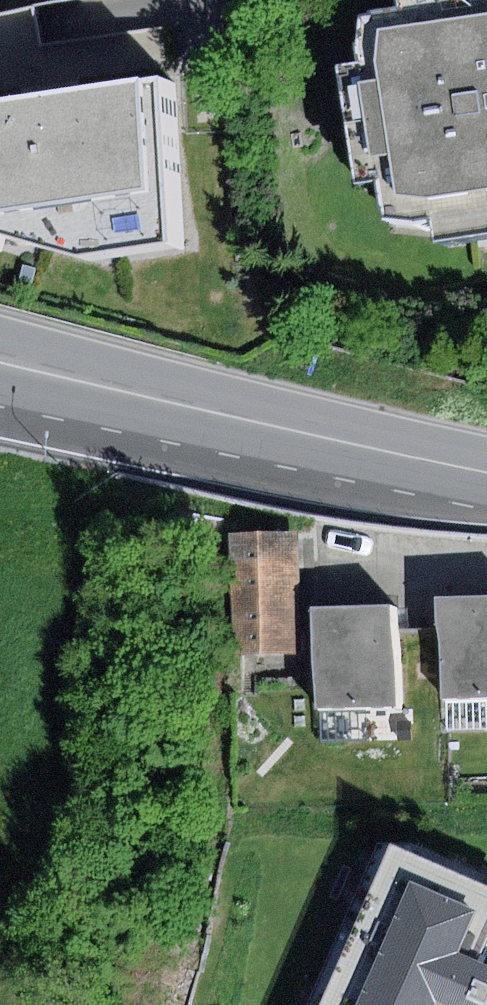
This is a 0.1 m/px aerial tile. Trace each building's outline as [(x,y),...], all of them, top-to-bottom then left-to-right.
[(371,18),(363,48),(365,69),(347,72),(366,188),(387,185),(392,221),(440,222),(443,246),(486,239),(486,0),(406,0),(408,12),(371,18)] [(0,13),(0,107),(173,82),(164,28),(39,43),(36,26),(32,7),(0,13)] [(0,107),(0,251),(38,264),(43,249),(96,258),(181,243),(173,82),(0,107)] [(233,657),(300,655),(298,532),(231,534),(233,657)] [(436,597),(437,628),(440,687),(440,698),(445,698),(486,696),(486,595),(436,597)] [(394,604),(312,608),(317,707),(399,703),(398,688),(395,630),(394,604)] [(437,628),(395,630),(398,688),(440,687),(437,628)] [(445,698),(446,730),(486,728),(486,696),(445,698)] [(390,838),(314,1004),(486,1004),(486,962),(483,960),(486,951),(486,881),(390,838)]
